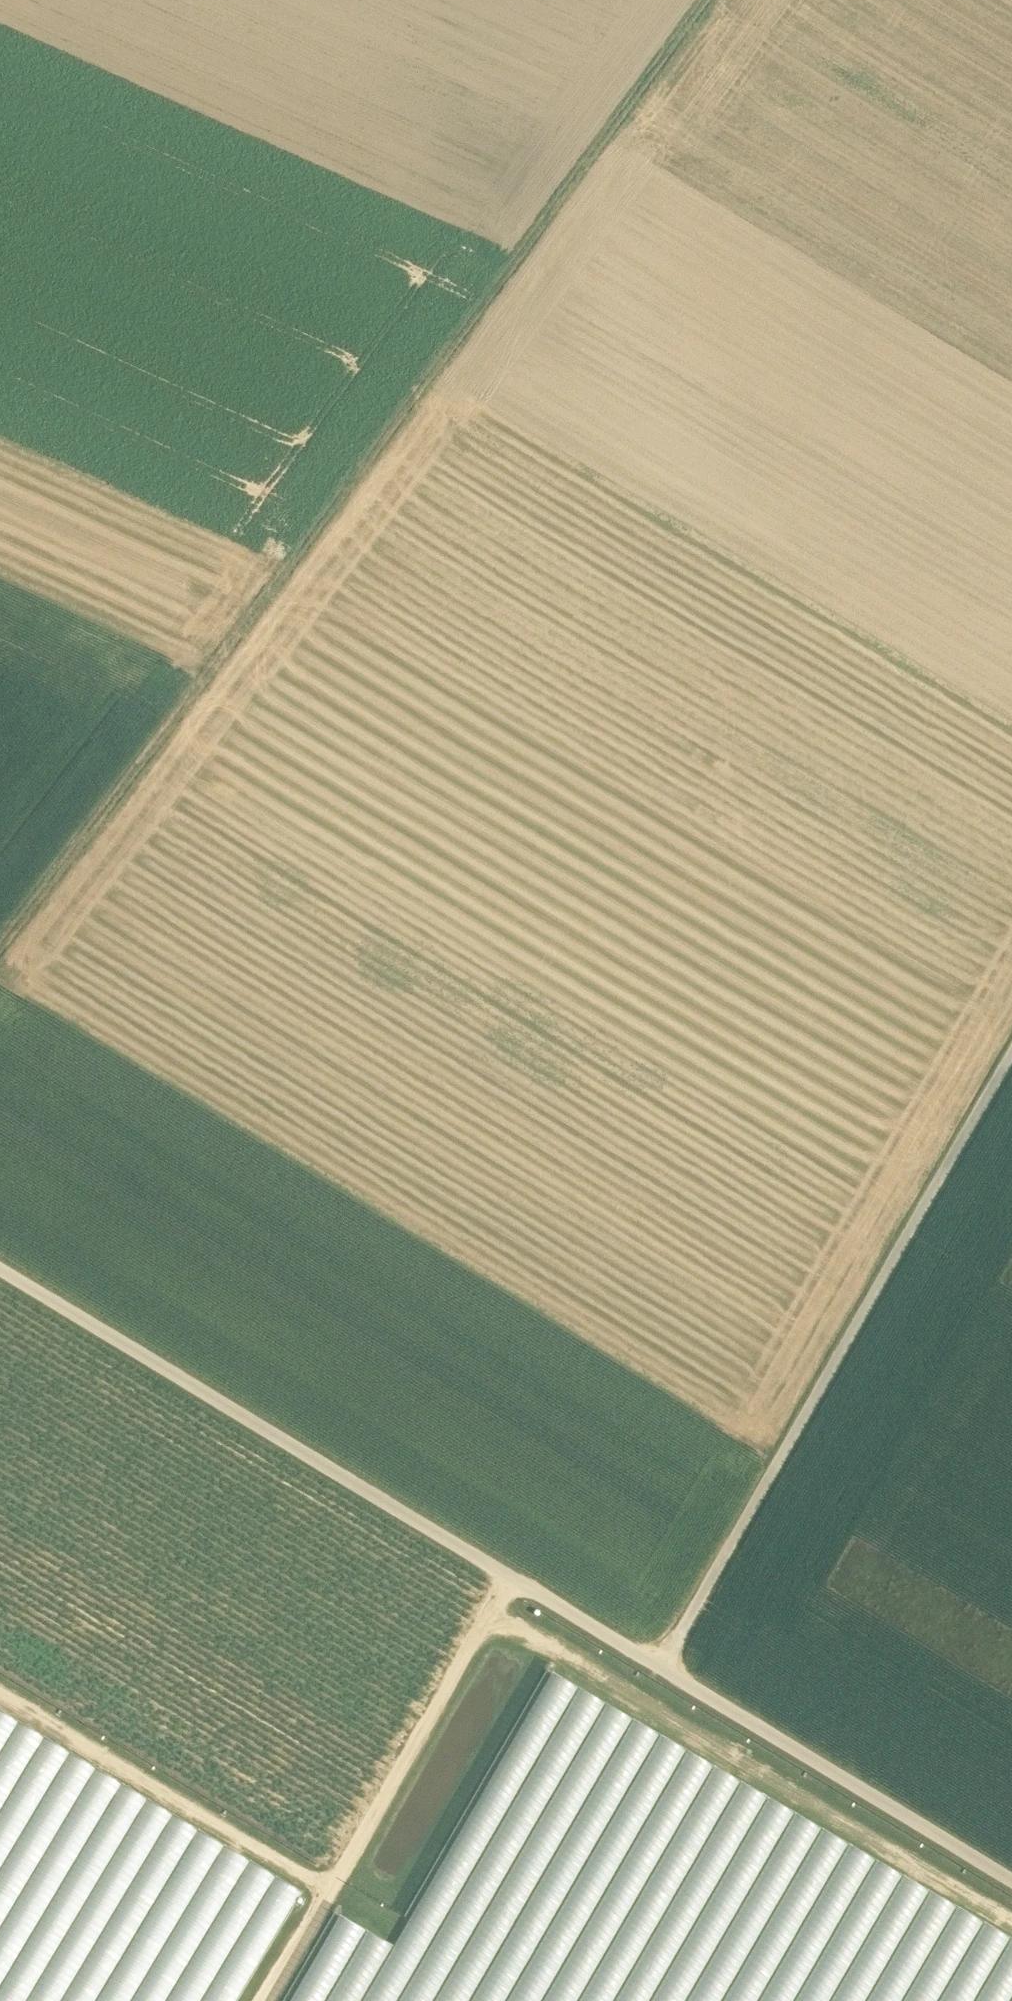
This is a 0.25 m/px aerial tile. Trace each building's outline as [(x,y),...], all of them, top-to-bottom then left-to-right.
[(569,1625),(407,1915),(350,1883),(281,2000),(1011,2000),(1011,1893),(569,1625)] [(0,1692),(0,2000),(257,2000),(326,1886),(0,1692)]
